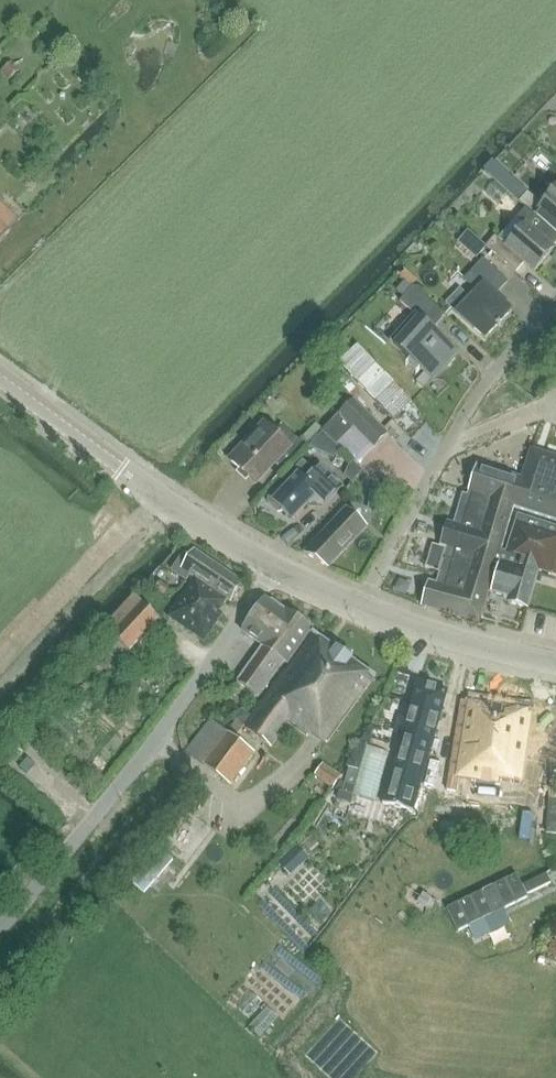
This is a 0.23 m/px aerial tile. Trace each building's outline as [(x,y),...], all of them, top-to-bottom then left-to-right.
[(555,234),(555,187),(541,205),(528,193),(520,202),(526,208),(534,215),(555,234)] [(10,230),(9,229),(18,220),(0,203),(0,241),(10,230)] [(534,215),(526,208),(499,238),(496,236),(486,247),(516,273),(525,263),(535,272),(554,250),(551,247),(555,242),(555,234),(534,215)] [(475,256),(486,244),(468,226),(457,238),(475,256)] [(476,292),(456,313),(485,339),(511,312),(495,297),(508,282),(483,259),(464,280),(476,292)] [(419,320),(396,347),(434,383),(459,353),(433,331),(445,316),(413,288),(400,304),(419,320)] [(413,403),(358,346),(339,364),(394,422),(413,403)] [(353,401),(322,433),(337,447),(354,429),(374,448),(387,435),(353,401)] [(309,444),(302,437),(298,441),(283,425),(277,432),(265,421),(229,461),(255,485),(273,465),(282,474),(309,444)] [(421,607),(421,608),(481,625),(490,594),(507,598),(506,602),(529,609),(540,573),(555,576),(555,457),(531,448),(522,477),(518,476),(479,463),(469,495),(463,493),(436,586),(429,584),(421,607)] [(276,491),(268,500),(268,505),(277,513),(280,513),(282,511),(292,521),(307,506),(310,509),(313,509),(320,502),(325,507),(342,488),(344,487),(338,482),(321,465),(315,472),(304,462),(296,470),(296,475),(298,477),(282,493),(280,491),(276,491)] [(346,507),(302,554),(329,570),(368,528),(346,507)] [(183,569),(195,577),(229,598),(232,601),(245,581),(195,550),(183,569)] [(221,610),(229,598),(195,577),(170,617),(207,640),(225,612),(221,610)] [(104,629),(130,652),(160,620),(134,596),(104,629)] [(264,702),(314,633),(313,632),(315,630),(298,618),(284,608),(283,610),(265,597),(240,633),(261,647),(236,682),(257,697),(264,702)] [(264,703),(244,728),(271,749),(288,725),(308,739),(310,735),(325,745),(375,676),(314,633),(264,702),(264,703)] [(414,813),(420,789),(426,770),(447,692),(417,683),(407,719),(400,717),(395,734),(403,737),(384,804),(414,813)] [(520,780),(530,711),(462,702),(449,773),(520,780)] [(244,728),(236,720),(233,724),(227,734),(210,720),(185,752),(203,765),(201,767),(215,777),(230,787),(255,753),(236,739),(244,728)] [(17,759),(25,750),(18,743),(10,752),(17,759)] [(349,769),(342,794),(353,797),(354,795),(376,802),(389,753),(367,747),(368,746),(366,745),(359,772),(349,769)] [(323,764),(314,777),(333,790),(342,777),(323,764)] [(263,1004),(246,1025),(262,1037),(278,1015),(263,1004)]
